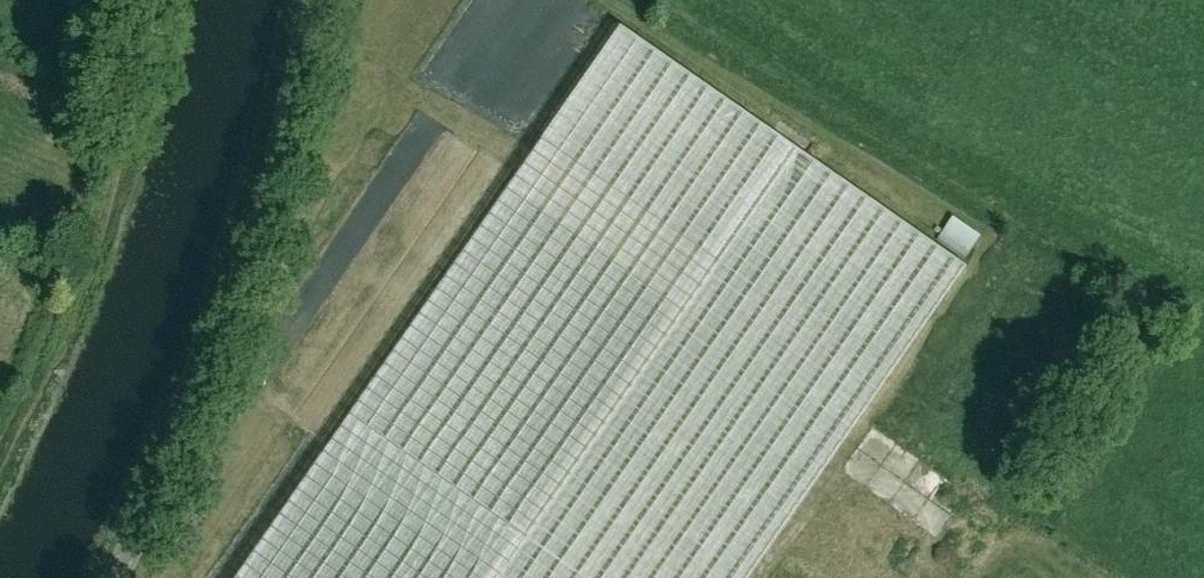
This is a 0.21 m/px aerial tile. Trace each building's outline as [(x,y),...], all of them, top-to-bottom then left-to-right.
[(885,380),(966,267),(620,27),(542,140),(237,577),(746,577),(885,380)] [(980,236),(953,216),(936,239),(964,259),(980,236)]
